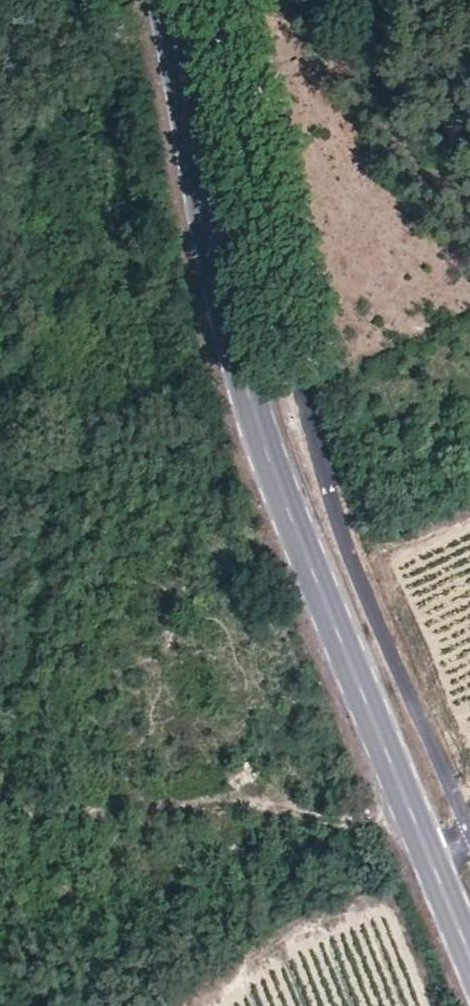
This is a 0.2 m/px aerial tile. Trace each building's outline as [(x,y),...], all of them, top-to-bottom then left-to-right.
[(38,541),(27,542),(27,556),(38,555),(38,541)]
